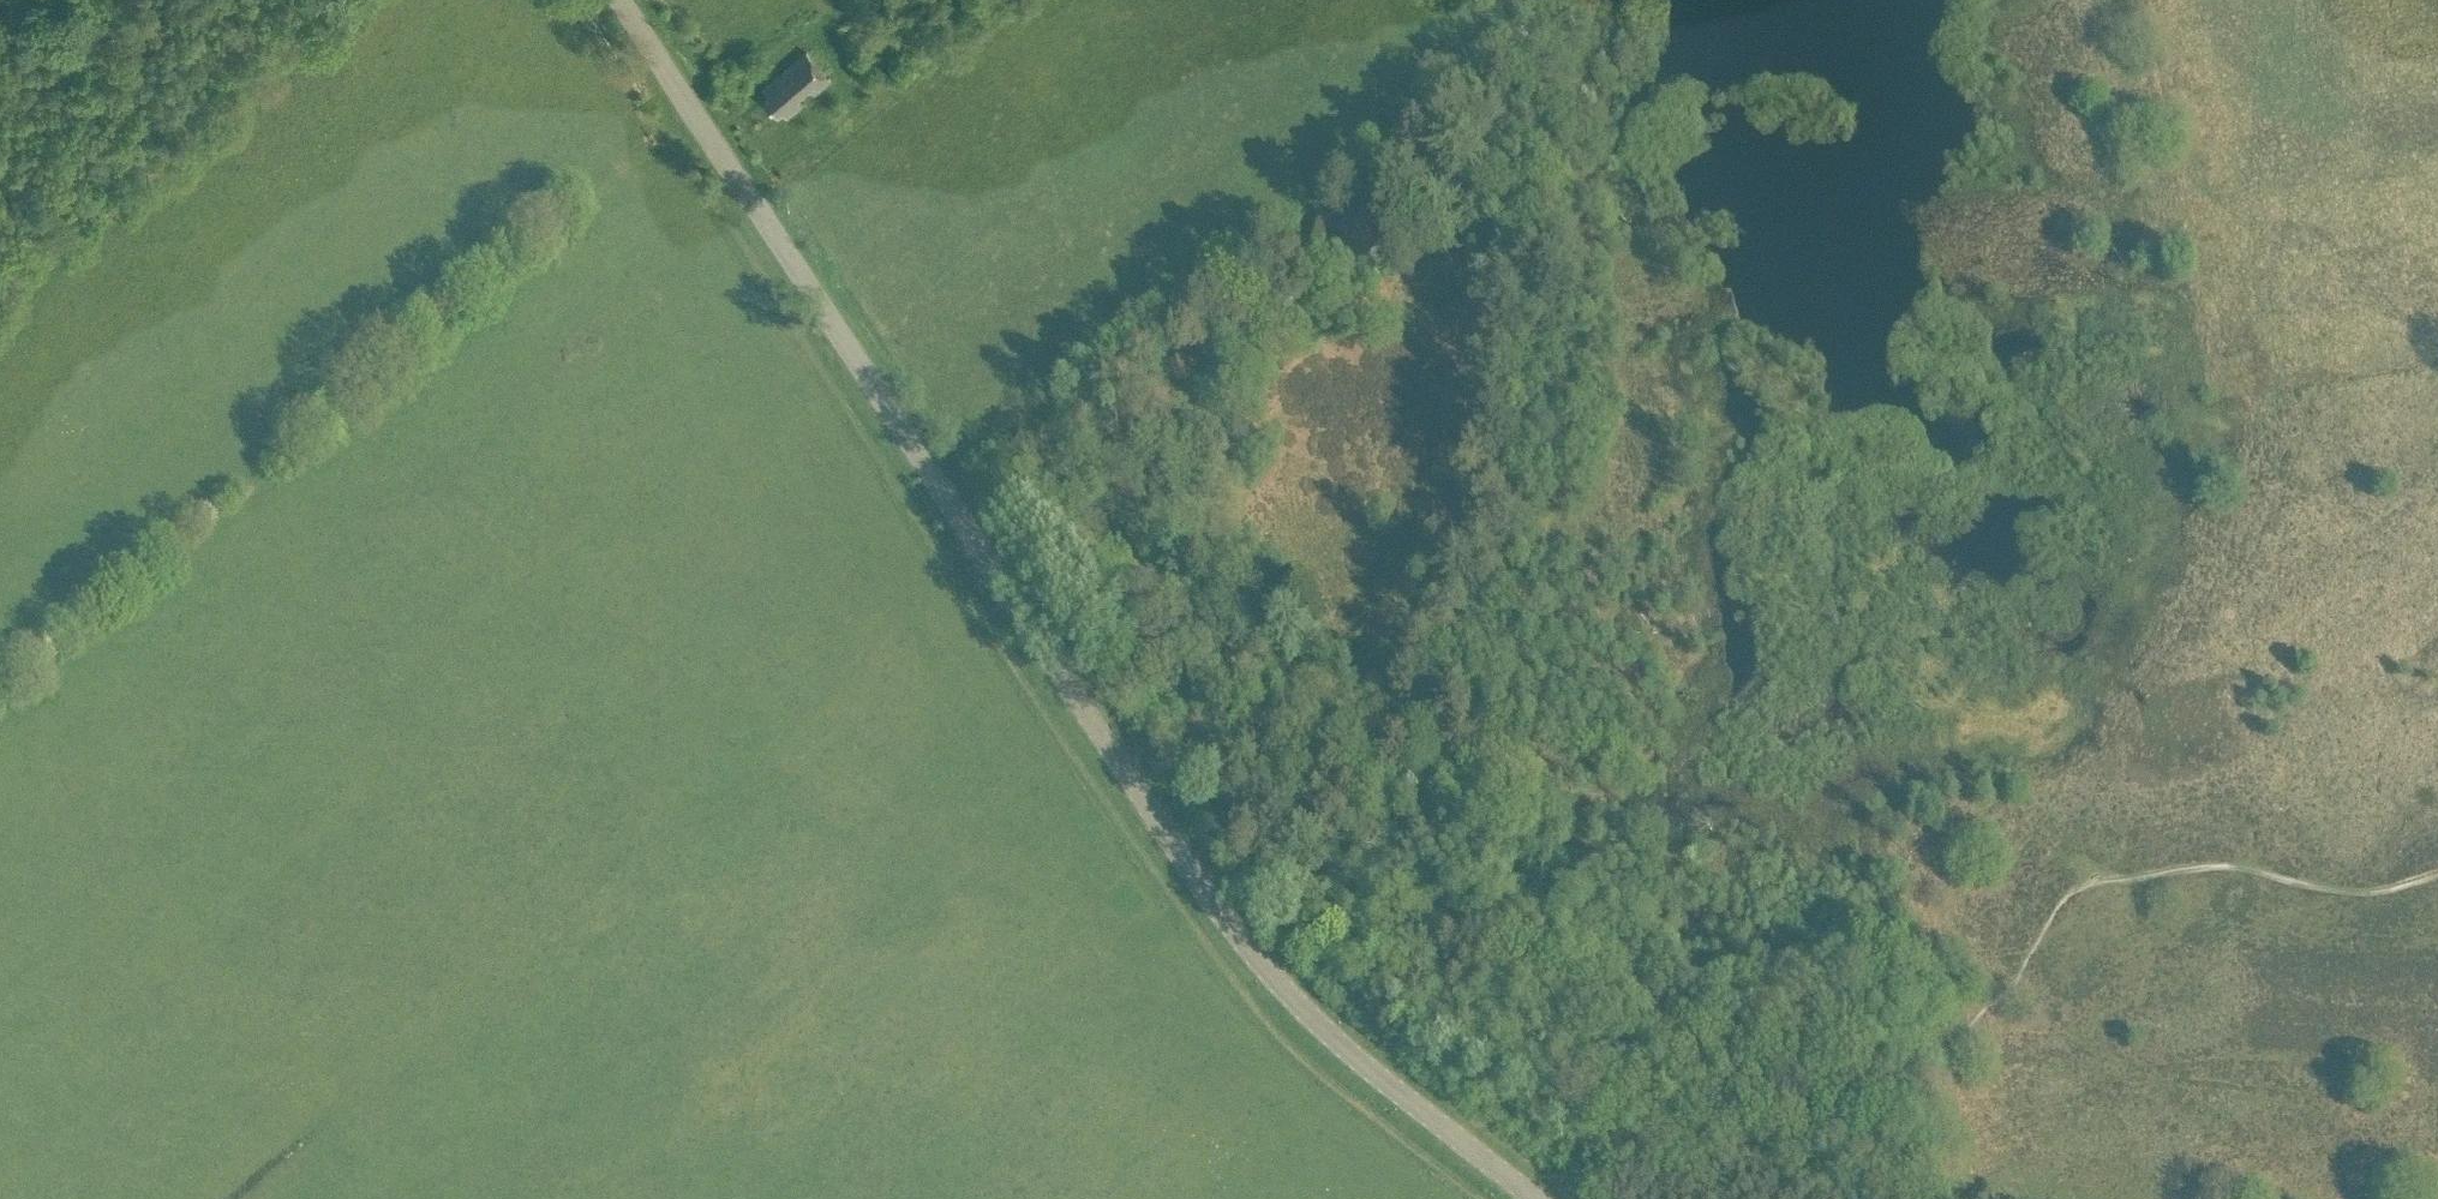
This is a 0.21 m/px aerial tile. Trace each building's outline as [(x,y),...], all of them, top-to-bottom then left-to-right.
[(830,77),(806,49),(762,87),(768,94),(764,98),(777,112),(781,109),(787,115),(804,100),(799,95),(809,86),(814,91),(830,77)]
